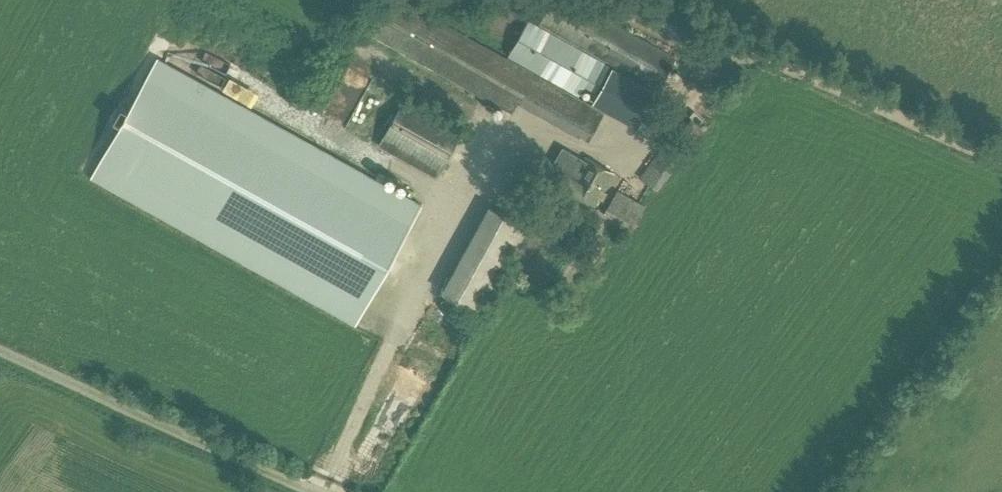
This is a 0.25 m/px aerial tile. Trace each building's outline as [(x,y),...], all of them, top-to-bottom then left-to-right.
[(363,32),(512,114),(518,104),(588,143),(605,112),(403,0),(381,0),(363,32)] [(539,24),(659,90),(676,58),(572,0),(552,0),(539,24)] [(529,21),(509,56),(579,95),(585,84),(596,90),(609,66),(529,21)] [(202,51),(197,64),(223,74),(228,61),(202,51)] [(151,60),(84,180),(353,329),(419,209),(151,60)] [(232,67),(224,80),(253,97),(261,84),(232,67)] [(613,68),(593,103),(637,127),(656,92),(613,68)] [(377,75),(380,87),(394,83),(391,71),(377,75)] [(405,100),(378,147),(436,179),(463,132),(405,100)] [(690,117),(680,130),(694,142),(705,130),(690,117)] [(668,138),(640,178),(658,191),(687,151),(668,138)] [(561,149),(552,166),(566,174),(558,188),(594,208),(599,199),(602,200),(606,193),(604,192),(614,172),(585,157),(583,160),(561,149)] [(618,191),(607,209),(635,226),(646,207),(618,191)] [(490,209),(443,294),(479,314),(526,229),(490,209)]
